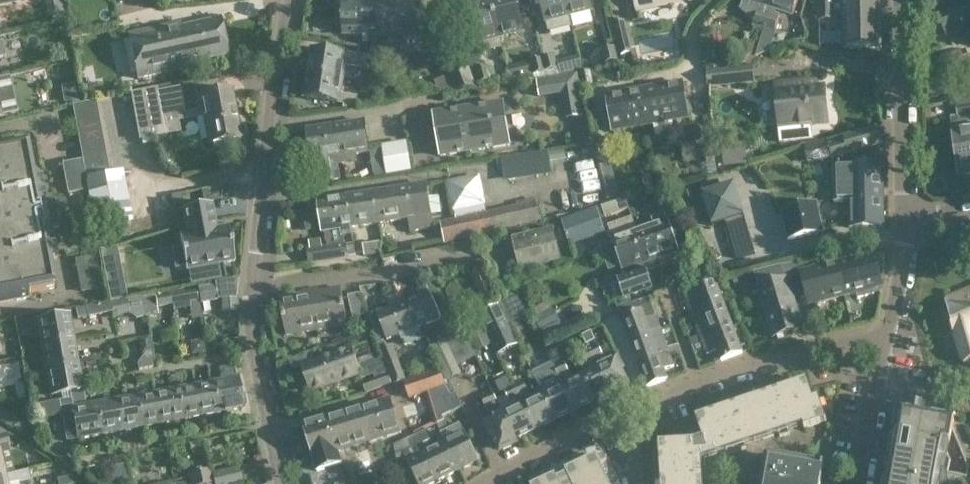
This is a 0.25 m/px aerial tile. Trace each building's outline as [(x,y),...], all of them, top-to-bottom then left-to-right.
[(379,33),(379,18),(376,18),(376,2),(359,2),(359,0),(349,0),(349,2),(344,3),(345,34),(369,34),(369,41),(382,41),(381,33),(379,33)] [(500,37),(491,0),(468,0),(466,0),(479,53),(502,47),(500,37)] [(500,37),(523,31),(516,0),(491,0),(500,37)] [(569,16),(565,0),(540,0),(548,31),(571,26),(569,16)] [(569,16),(578,14),(592,10),(590,0),(565,0),(569,16)] [(661,6),(692,0),(634,0),(636,10),(661,6)] [(742,6),(740,8),(752,19),(754,17),(756,18),(753,24),(764,28),(773,0),(744,0),(742,6)] [(798,0),(773,0),(764,28),(775,31),(779,20),(778,19),(779,15),(774,14),(776,9),(793,15),(798,0)] [(880,0),(819,0),(819,20),(829,20),(880,19),(880,0)] [(965,28),(969,25),(969,0),(945,0),(932,7),(947,37),(965,28)] [(416,14),(416,1),(376,2),(376,18),(379,18),(379,33),(381,33),(404,33),(405,40),(427,39),(426,13),(416,14)] [(220,19),(182,27),(181,22),(128,33),(138,79),(191,67),(190,62),(227,54),(220,19)] [(829,20),(829,29),(844,29),(844,48),(881,48),(880,19),(829,20)] [(632,52),(624,20),(614,22),(622,54),(632,52)] [(65,22),(57,24),(59,31),(67,29),(65,22)] [(758,42),(747,39),(741,63),(752,66),(758,42)] [(617,60),(614,46),(602,49),(605,63),(617,60)] [(343,78),(347,53),(314,48),(312,59),(310,61),(308,72),(343,78)] [(969,64),(966,50),(942,56),(946,71),(969,64)] [(359,67),(361,55),(351,54),(349,65),(359,67)] [(368,68),(370,57),(361,55),(359,67),(368,68)] [(554,55),(542,58),(546,71),(557,68),(554,55)] [(379,69),(381,58),(371,57),(369,67),(379,69)] [(441,93),(477,87),(465,57),(446,64),(452,77),(437,83),(441,93)] [(534,74),(546,71),(542,58),(530,60),(534,74)] [(476,69),(479,83),(491,80),(488,66),(476,69)] [(707,71),(709,87),(755,82),(753,66),(707,71)] [(580,73),(583,87),(592,85),(590,71),(580,73)] [(339,103),(343,78),(308,72),(306,85),(308,87),(306,98),(339,103)] [(811,88),(810,80),(774,83),(779,128),(828,123),(825,87),(811,88)] [(688,118),(682,82),(606,95),(612,132),(688,118)] [(233,98),(226,99),(225,91),(196,96),(194,85),(157,91),(157,88),(131,93),(139,139),(179,132),(176,115),(202,110),(209,143),(240,137),(233,98)] [(353,105),(354,96),(346,95),(344,108),(353,105)] [(545,98),(545,118),(582,116),(581,97),(545,98)] [(95,100),(71,105),(73,117),(98,112),(95,100)] [(510,145),(508,136),(503,103),(434,114),(441,156),(510,145)] [(957,107),(958,115),(950,116),(959,175),(969,173),(969,104),(957,107)] [(110,108),(115,139),(133,136),(127,106),(110,108)] [(597,110),(588,112),(591,124),(600,122),(597,110)] [(76,129),(100,124),(98,112),(73,117),(76,129)] [(582,117),(566,122),(569,134),(586,130),(582,117)] [(364,121),(334,125),(339,157),(341,165),(357,162),(356,154),(369,152),(364,121)] [(78,141),(103,136),(100,124),(76,129),(78,141)] [(334,125),(308,129),(313,161),(316,160),(319,183),(334,180),(340,179),(339,170),(332,171),(331,166),(341,165),(339,157),(334,125)] [(699,165),(713,163),(716,162),(710,127),(693,130),(699,165)] [(828,140),(833,157),(881,144),(877,127),(828,140)] [(81,153),(105,149),(103,136),(78,141),(81,153)] [(554,160),(571,157),(567,137),(550,140),(554,160)] [(54,288),(48,259),(56,258),(50,229),(60,227),(55,200),(45,202),(40,173),(32,174),(26,145),(14,148),(12,139),(0,141),(0,303),(29,298),(28,293),(54,288)] [(406,142),(381,146),(382,152),(385,170),(386,175),(411,171),(406,142)] [(827,143),(818,145),(822,160),(831,158),(827,143)] [(81,153),(82,159),(83,165),(107,161),(105,149),(81,153)] [(382,152),(372,154),(375,171),(385,170),(382,152)] [(694,153),(681,155),(684,173),(696,171),(694,153)] [(86,177),(83,165),(82,159),(62,163),(68,194),(88,190),(86,177)] [(83,165),(86,177),(110,173),(107,161),(83,165)] [(610,163),(598,167),(607,198),(618,195),(615,185),(616,184),(610,163)] [(849,195),(849,227),(884,227),(883,164),(848,165),(838,165),(836,169),(836,195),(849,195)] [(131,219),(121,170),(110,173),(86,177),(95,226),(131,219)] [(576,184),(596,180),(594,171),(574,175),(576,184)] [(579,187),(585,207),(602,202),(597,182),(579,187)] [(399,220),(410,219),(412,231),(433,228),(426,184),(374,192),(376,207),(382,206),(383,211),(398,208),(399,216),(399,220)] [(382,206),(376,207),(374,192),(345,196),(350,228),(351,227),(399,220),(399,216),(398,208),(383,211),(382,206)] [(345,196),(318,200),(323,232),(326,231),(328,246),(345,244),(343,233),(352,232),(351,227),(350,228),(345,196)] [(614,203),(617,213),(629,209),(626,199),(614,203)] [(540,220),(536,202),(440,223),(445,242),(505,229),(505,227),(540,220)] [(235,261),(228,226),(216,229),(211,203),(202,204),(183,208),(187,234),(179,235),(182,248),(172,250),(176,267),(185,266),(186,270),(235,261)] [(605,217),(617,213),(614,203),(602,207),(605,217)] [(817,203),(781,210),(788,240),(823,232),(817,203)] [(597,209),(562,221),(570,244),(605,232),(597,209)] [(632,217),(626,220),(627,222),(636,249),(637,252),(644,249),(645,253),(656,249),(660,258),(678,252),(667,219),(654,223),(636,229),(632,217)] [(740,260),(756,255),(744,217),(726,222),(733,244),(734,243),(740,260)] [(626,220),(608,226),(612,238),(618,255),(636,249),(627,222),(626,220)] [(553,229),(513,239),(521,270),(561,260),(553,229)] [(381,252),(379,242),(363,245),(364,255),(381,252)] [(328,246),(308,249),(310,263),(347,257),(347,255),(355,254),(353,243),(346,244),(345,244),(328,246)] [(618,278),(624,296),(651,287),(646,272),(655,269),(653,261),(660,258),(656,249),(645,253),(644,249),(637,252),(636,249),(618,255),(625,276),(618,278)] [(857,293),(858,298),(874,294),(873,289),(883,287),(875,253),(848,260),(857,293)] [(848,260),(824,266),(821,266),(819,257),(794,263),(797,272),(799,272),(808,305),(857,293),(848,260)] [(472,275),(482,297),(493,291),(483,269),(472,275)] [(59,271),(60,299),(93,298),(92,270),(59,271)] [(758,278),(761,286),(757,287),(772,337),(803,328),(787,278),(784,279),(781,271),(758,278)] [(715,281),(690,290),(684,293),(693,316),(724,304),(715,281)] [(121,298),(118,282),(107,285),(110,300),(121,298)] [(217,297),(214,285),(197,289),(200,300),(217,297)] [(317,330),(348,325),(341,287),(324,291),(324,294),(319,295),(318,288),(310,290),(317,330)] [(418,327),(439,319),(427,287),(417,290),(419,296),(406,301),(417,327),(418,327)] [(196,289),(171,294),(173,304),(173,310),(190,308),(189,302),(198,300),(196,289)] [(280,299),(286,335),(317,330),(310,290),(303,291),(304,299),(299,300),(299,295),(280,299)] [(945,300),(954,332),(964,363),(969,361),(969,290),(945,300)] [(493,291),(482,297),(485,305),(497,300),(493,291)] [(518,293),(499,302),(508,321),(519,316),(516,311),(525,307),(518,293)] [(171,294),(155,297),(156,307),(173,304),(171,294)] [(391,307),(377,312),(388,339),(401,333),(405,344),(422,338),(418,327),(417,327),(406,301),(403,294),(395,297),(388,299),(391,307)] [(353,317),(356,317),(366,314),(361,295),(348,298),(353,317)] [(110,302),(97,304),(99,314),(111,312),(112,316),(128,313),(137,318),(147,316),(143,297),(110,302)] [(660,328),(649,298),(630,304),(627,303),(617,307),(629,340),(660,328)] [(80,318),(99,314),(97,304),(78,308),(80,318)] [(693,316),(700,335),(689,339),(691,344),(733,328),(724,304),(693,316)] [(498,305),(479,314),(498,354),(517,345),(498,305)] [(195,310),(156,311),(156,330),(196,330),(195,310)] [(553,310),(534,319),(541,332),(559,323),(553,310)] [(453,316),(456,325),(469,320),(465,311),(453,316)] [(74,338),(69,314),(36,320),(40,344),(74,338)] [(482,322),(463,331),(474,352),(492,343),(482,322)] [(677,345),(668,349),(660,328),(629,340),(637,363),(678,348),(677,345)] [(705,349),(707,355),(717,351),(721,361),(742,353),(733,328),(691,344),(695,353),(705,349)] [(446,330),(427,338),(447,382),(462,374),(458,366),(474,358),(462,333),(451,339),(448,332),(446,330)] [(595,341),(591,332),(582,337),(586,345),(595,341)] [(78,362),(74,338),(40,344),(45,369),(78,362)] [(293,369),(302,366),(311,391),(360,373),(362,378),(378,373),(374,361),(373,359),(358,365),(352,348),(338,353),(335,345),(320,350),(323,358),(314,361),(311,352),(289,359),(293,369)] [(398,360),(392,345),(381,349),(387,364),(398,360)] [(20,346),(13,347),(15,359),(22,358),(20,346)] [(125,370),(144,361),(136,346),(117,355),(125,370)] [(618,356),(605,362),(598,346),(588,351),(609,393),(629,384),(621,369),(624,367),(618,356)] [(527,366),(545,358),(540,347),(522,354),(527,366)] [(674,366),(671,357),(680,354),(678,348),(637,363),(646,388),(668,380),(664,370),(674,366)] [(589,367),(590,369),(581,374),(594,401),(609,393),(588,351),(579,356),(585,369),(589,367)] [(22,358),(15,359),(17,371),(25,370),(22,358)] [(363,383),(366,392),(391,383),(382,358),(374,361),(378,373),(380,377),(363,383)] [(398,360),(387,364),(395,384),(406,379),(398,360)] [(61,393),(62,400),(70,398),(71,403),(85,401),(83,389),(78,362),(45,369),(50,395),(61,393)] [(569,377),(563,363),(553,368),(574,410),(594,401),(581,374),(567,381),(566,378),(569,377)] [(219,368),(221,380),(211,381),(214,397),(221,396),(224,412),(241,408),(241,409),(242,409),(245,404),(243,395),(239,391),(236,377),(235,377),(233,366),(219,368)] [(552,366),(532,376),(541,393),(554,420),(574,410),(553,368),(552,366)] [(403,382),(409,399),(429,392),(446,387),(440,370),(403,382)] [(194,385),(199,416),(224,412),(221,396),(214,397),(211,381),(194,385)] [(814,400),(807,381),(786,388),(784,383),(694,413),(708,453),(725,447),(727,455),(747,449),(744,440),(777,429),(780,437),(790,434),(787,426),(802,421),(804,429),(827,422),(819,398),(814,400)] [(541,393),(530,398),(523,383),(513,387),(534,429),(554,420),(541,393)] [(184,419),(199,416),(194,385),(170,389),(173,405),(181,403),(184,419)] [(450,395),(446,387),(429,392),(432,403),(444,398),(450,395)] [(514,404),(515,406),(502,412),(515,439),(534,429),(513,387),(504,392),(510,405),(514,404)] [(154,392),(160,423),(184,419),(181,403),(173,405),(170,389),(154,392)] [(491,418),(484,421),(485,422),(485,426),(488,432),(491,434),(497,448),(503,450),(514,445),(515,439),(502,412),(492,390),(480,396),(491,418)] [(144,426),(160,423),(154,392),(130,396),(133,412),(141,411),(144,426)] [(456,394),(451,396),(445,399),(452,413),(463,408),(456,394)] [(89,404),(92,420),(99,418),(102,434),(144,426),(141,411),(133,412),(130,396),(89,404)] [(401,432),(392,400),(391,397),(327,417),(338,452),(401,432)] [(62,400),(59,400),(61,413),(63,413),(73,411),(72,407),(71,403),(70,398),(62,400)] [(36,419),(61,415),(61,413),(59,400),(33,405),(36,419)] [(63,413),(61,413),(61,415),(64,428),(76,426),(78,439),(102,434),(99,418),(92,420),(89,404),(72,407),(73,411),(63,413)] [(951,461),(944,444),(950,445),(955,421),(928,416),(929,411),(899,405),(895,406),(893,410),(880,483),(947,483),(951,461)] [(0,407),(0,424),(10,430),(17,418),(0,407)] [(314,459),(315,459),(318,471),(341,463),(338,452),(327,417),(304,424),(314,459)] [(445,420),(438,424),(441,431),(449,428),(445,420)] [(445,442),(459,470),(478,461),(460,423),(441,433),(445,442)] [(6,432),(0,429),(0,447),(12,444),(11,436),(7,437),(6,432)] [(414,435),(419,445),(430,440),(425,430),(414,435)] [(419,445),(414,435),(395,445),(397,461),(405,456),(419,483),(431,483),(441,479),(427,451),(425,447),(421,449),(419,445)] [(698,480),(706,479),(705,459),(696,459),(695,441),(653,444),(656,483),(698,483),(698,480)] [(437,446),(427,451),(441,479),(459,470),(445,442),(437,446)] [(387,461),(383,449),(374,452),(378,464),(387,461)] [(227,452),(206,457),(208,467),(229,463),(227,452)] [(555,474),(534,483),(610,483),(596,455),(565,469),(567,473),(557,478),(555,474)] [(767,457),(763,483),(821,483),(824,467),(767,457)] [(221,483),(223,483),(242,480),(239,468),(218,473),(221,483)] [(346,477),(343,468),(330,473),(333,482),(346,477)] [(191,483),(200,483),(212,481),(209,469),(189,474),(191,483)] [(380,469),(372,472),(374,477),(382,475),(380,469)] [(3,475),(5,483),(15,483),(17,483),(29,481),(27,470),(14,473),(3,475)]
